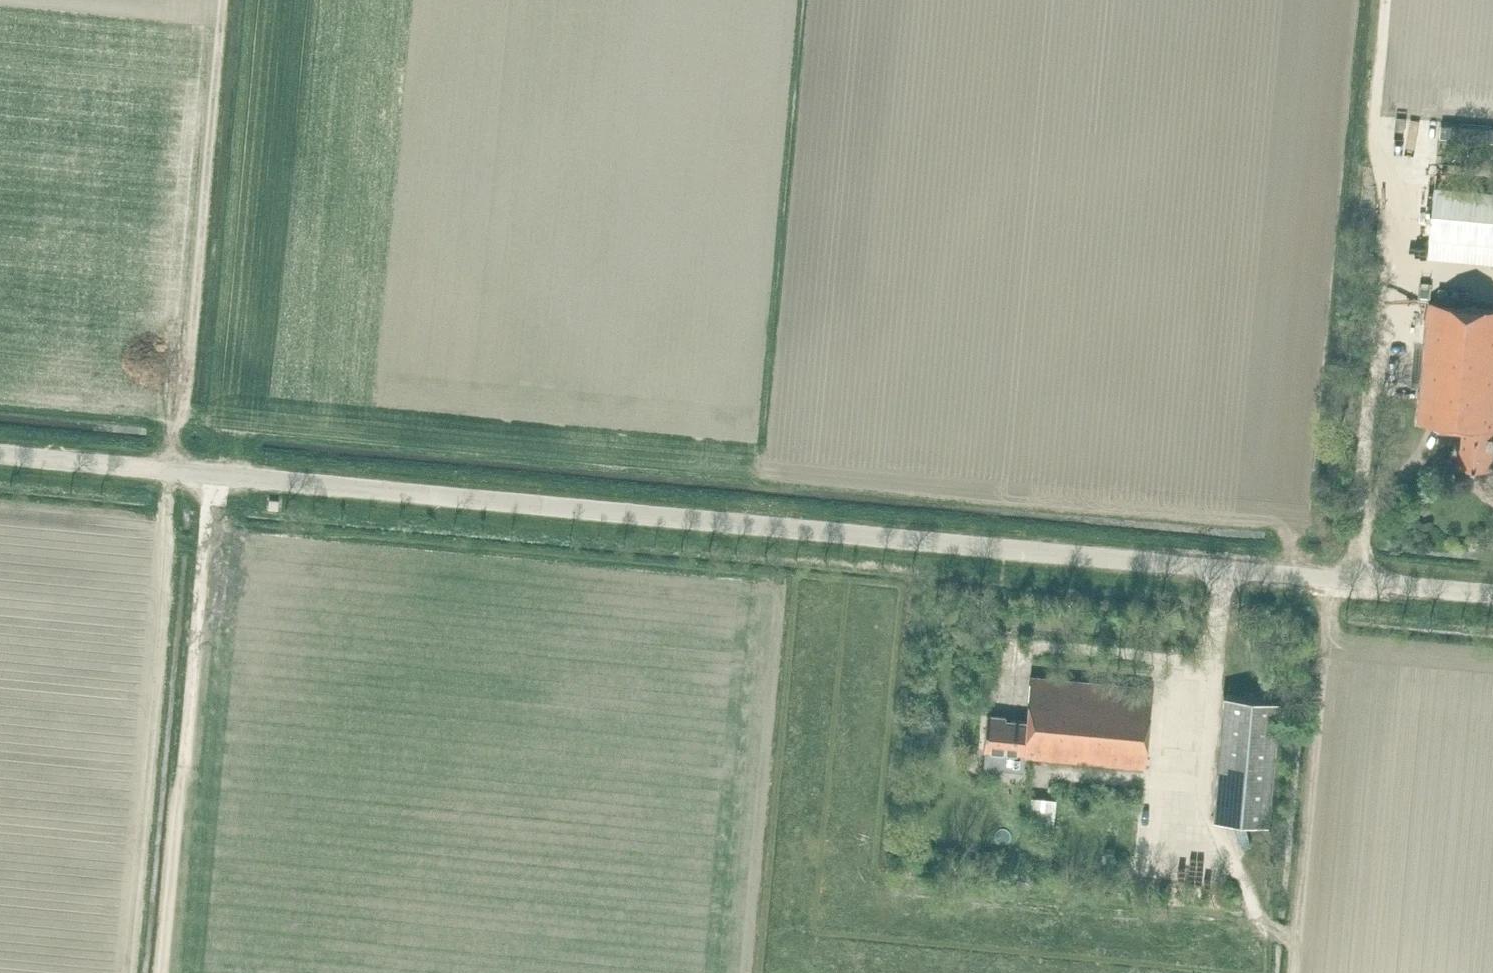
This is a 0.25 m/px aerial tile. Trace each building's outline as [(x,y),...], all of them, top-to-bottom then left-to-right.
[(1441,136),(1492,140),(1492,128),(1442,124),(1441,136)] [(1436,185),(1431,237),(1492,242),(1492,190),(1436,185)] [(1430,301),(1419,423),(1465,428),(1462,446),(1460,446),(1459,466),(1492,468),(1492,464),(1492,307),(1430,301)] [(1022,756),(1142,768),(1151,689),(1029,675),(1025,721),(1003,719),(1004,716),(984,714),(980,748),(982,749),(982,753),(982,757),(984,760),(986,763),(989,765),(993,766),(1021,769),(1022,756)] [(1211,820),(1264,825),(1277,701),(1224,696),(1211,820)] [(1031,796),(1029,820),(1053,822),(1056,799),(1031,796)]
